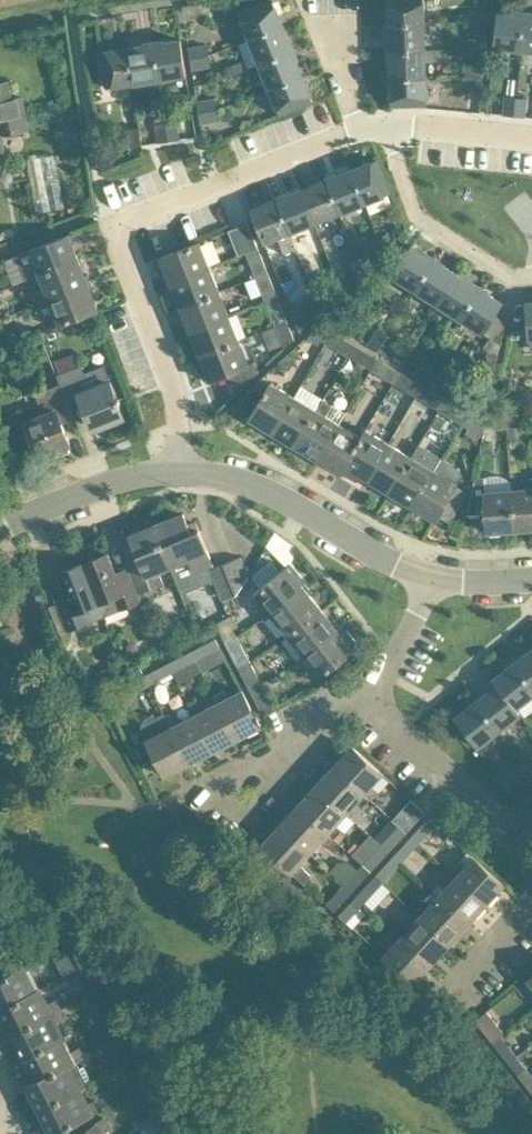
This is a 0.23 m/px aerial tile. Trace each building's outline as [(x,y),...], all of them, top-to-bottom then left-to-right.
[(250,39),(283,25),(273,0),(272,0),(239,13),(250,39)] [(388,24),(424,23),(423,0),(387,0),(388,24)] [(471,10),(470,20),(488,22),(489,12),(471,10)] [(521,49),(524,14),(497,11),(494,46),(521,49)] [(524,14),(521,49),(531,50),(531,14),(524,14)] [(488,22),(470,20),(469,32),(487,34),(488,22)] [(425,49),(424,23),(388,24),(389,51),(425,49)] [(293,50),(283,25),(250,39),(260,63),(293,50)] [(181,39),(154,43),(159,79),(186,75),(181,39)] [(159,79),(154,43),(127,47),(132,83),(159,79)] [(190,58),(207,55),(206,44),(188,47),(190,58)] [(132,83),(127,47),(100,51),(105,87),(132,83)] [(426,76),(425,49),(389,51),(390,78),(426,76)] [(303,75),(293,50),(260,63),(270,88),(303,75)] [(207,55),(190,58),(191,68),(209,65),(207,55)] [(466,64),(465,74),(483,76),(484,66),(466,64)] [(237,69),(218,74),(221,86),(240,81),(237,69)] [(483,76),(465,74),(464,85),(482,87),(483,76)] [(313,101),(303,75),(270,88),(280,114),(313,101)] [(427,104),(426,76),(390,78),(391,105),(427,104)] [(1,117),(4,133),(27,129),(21,97),(11,99),(8,81),(0,82),(0,117),(1,117)] [(514,115),(516,97),(505,96),(503,114),(514,115)] [(527,99),(516,97),(514,115),(525,116),(527,99)] [(199,112),(216,109),(214,99),(197,101),(199,112)] [(218,120),(216,109),(199,112),(201,123),(218,120)] [(176,121),(166,123),(168,140),(179,139),(176,121)] [(168,140),(166,123),(155,124),(158,142),(168,140)] [(128,128),(131,146),(142,144),(139,127),(128,128)] [(377,159),(351,169),(364,202),(390,192),(377,159)] [(364,202),(351,169),(326,179),(339,213),(364,202)] [(339,213),(326,179),(301,189),(315,223),(339,213)] [(315,223),(301,189),(276,199),(290,233),(315,223)] [(290,233),(276,199),(251,209),(264,242),(278,237),(284,253),(296,248),(290,233)] [(228,230),(238,255),(246,252),(247,253),(258,248),(248,223),(234,228),(228,230)] [(39,275),(78,260),(72,243),(75,242),(71,233),(17,254),(27,280),(39,275)] [(388,233),(379,240),(390,253),(398,246),(388,233)] [(164,274),(168,284),(210,268),(199,241),(160,257),(167,273),(164,274)] [(416,290),(435,259),(411,245),(392,275),(416,290)] [(258,248),(247,253),(256,277),(268,273),(260,255),(258,248)] [(366,250),(358,257),(369,271),(377,264),(366,250)] [(369,271),(358,257),(349,264),(360,277),(369,271)] [(438,304),(457,274),(435,259),(416,290),(438,304)] [(84,275),(78,260),(39,275),(48,299),(91,282),(88,274),(84,275)] [(219,292),(210,268),(168,284),(171,291),(174,290),(181,308),(219,292)] [(256,277),(266,301),(278,297),(268,273),(256,277)] [(461,319),(480,288),(457,274),(438,304),(461,319)] [(94,291),(91,282),(48,299),(58,325),(98,309),(91,292),(94,291)] [(322,286),(314,292),(325,306),(333,299),(322,286)] [(503,303),(480,288),(461,319),(484,333),(503,303)] [(187,333),(229,316),(219,292),(181,308),(186,322),(183,323),(187,333)] [(325,306),(314,292),(305,299),(316,313),(325,306)] [(278,297),(266,301),(276,326),(287,321),(280,303),(278,297)] [(94,323),(90,314),(78,319),(82,329),(94,323)] [(239,342),(229,316),(187,333),(190,340),(193,339),(200,357),(239,342)] [(294,339),(287,321),(276,326),(283,344),(294,339)] [(326,342),(333,331),(317,322),(308,337),(321,345),(323,340),(326,342)] [(380,350),(389,335),(380,330),(371,345),(380,350)] [(333,331),(326,342),(348,355),(355,345),(333,331)] [(398,341),(389,335),(380,350),(389,355),(398,341)] [(247,364),(239,342),(200,357),(206,371),(203,372),(206,381),(228,373),(234,387),(250,381),(258,372),(254,361),(247,364)] [(377,358),(355,345),(348,355),(371,369),(377,358)] [(426,378),(435,363),(426,357),(416,372),(426,378)] [(400,372),(377,358),(371,369),(394,383),(400,372)] [(426,378),(435,383),(445,369),(435,363),(426,378)] [(57,375),(60,383),(68,403),(81,399),(91,426),(108,420),(109,423),(124,417),(118,403),(120,403),(119,398),(116,399),(109,381),(91,388),(82,366),(57,375)] [(394,383),(416,396),(418,392),(422,385),(400,372),(394,383)] [(270,435),(294,396),(271,382),(249,418),(264,427),(263,430),(270,435)] [(71,411),(68,403),(60,383),(35,393),(43,414),(26,421),(22,409),(8,414),(19,440),(31,435),(39,456),(70,444),(59,416),(70,411),(73,418),(74,418),(72,411),(71,411)] [(422,385),(418,392),(416,396),(438,409),(444,400),(444,399),(422,385)] [(295,446),(316,409),(294,396),(270,435),(278,440),(280,437),(295,446)] [(444,399),(444,400),(438,409),(461,423),(468,413),(444,399)] [(314,461),(338,422),(327,415),(332,406),(322,400),(316,409),(295,446),(310,455),(308,458),(314,461)] [(466,432),(476,438),(486,423),(468,413),(461,423),(468,428),(466,432)] [(507,427),(508,437),(516,436),(515,426),(520,426),(519,413),(506,414),(507,427)] [(493,415),(494,428),(507,427),(506,414),(493,415)] [(362,437),(361,436),(338,422),(314,461),(323,467),(325,464),(341,473),(341,472),(362,437)] [(365,482),(389,441),(367,428),(361,436),(362,437),(341,472),(357,481),(359,478),(365,482)] [(389,492),(411,455),(389,441),(365,482),(373,487),(375,484),(389,492)] [(410,509),(434,468),(440,458),(417,444),(411,455),(389,492),(404,501),(403,504),(410,509)] [(435,520),(458,483),(462,476),(462,471),(440,458),(434,468),(410,509),(418,514),(420,511),(435,520)] [(514,529),(510,481),(498,476),(476,478),(467,515),(486,513),(487,532),(514,529)] [(511,489),(511,481),(510,481),(514,529),(531,528),(531,488),(511,489)] [(183,513),(151,526),(158,544),(162,543),(172,565),(188,558),(194,570),(212,563),(196,523),(188,526),(183,513)] [(172,565),(162,543),(158,544),(151,526),(129,535),(141,564),(129,569),(131,574),(137,593),(162,583),(157,570),(172,565)] [(108,553),(82,563),(103,615),(140,601),(137,593),(131,574),(118,579),(108,553)] [(210,568),(222,598),(236,592),(248,574),(239,556),(210,568)] [(103,615),(82,563),(58,572),(69,598),(56,603),(67,630),(103,615)] [(305,583),(302,579),(303,578),(291,563),(280,572),(273,564),(269,564),(265,567),(264,572),(270,580),(255,592),(270,611),(305,583)] [(312,592),(305,583),(270,611),(287,632),(319,606),(309,594),(312,592)] [(43,590),(35,593),(38,601),(46,598),(43,590)] [(56,603),(49,606),(60,633),(67,630),(56,603)] [(303,653),(338,624),(334,619),(331,621),(319,606),(287,632),(303,653)] [(216,623),(225,642),(226,641),(236,636),(232,630),(236,627),(231,615),(216,623)] [(344,632),(338,624),(303,653),(321,675),(359,645),(347,630),(344,632)] [(170,630),(158,635),(162,647),(174,642),(170,630)] [(236,636),(226,641),(225,642),(237,665),(248,660),(236,636)] [(191,651),(196,660),(220,647),(215,638),(191,651)] [(523,656),(521,653),(512,660),(531,686),(531,648),(523,656)] [(167,664),(170,670),(172,672),(196,660),(191,651),(167,664)] [(256,676),(248,660),(237,665),(249,688),(253,686),(259,683),(256,676)] [(512,660),(503,666),(505,669),(493,679),(497,684),(514,706),(531,692),(531,686),(512,660)] [(172,672),(170,670),(167,664),(144,675),(149,684),(172,672)] [(149,684),(144,675),(138,679),(133,668),(115,678),(124,697),(149,684)] [(259,683),(253,686),(249,688),(261,712),(271,707),(259,683)] [(514,706),(497,684),(485,694),(483,691),(474,698),(498,729),(519,713),(513,707),(514,706)] [(224,690),(214,695),(236,738),(261,725),(242,690),(228,697),(224,690)] [(236,738),(214,695),(205,700),(208,707),(194,715),(213,750),(236,738)] [(498,729),(474,698),(466,705),(468,707),(455,717),(477,746),(498,729)] [(165,775),(189,762),(163,713),(155,717),(153,712),(152,713),(152,714),(146,717),(143,723),(142,730),(147,739),(146,739),(165,775)] [(213,750),(194,715),(181,722),(177,714),(167,719),(163,712),(163,713),(189,762),(213,750)] [(352,745),(334,766),(369,799),(378,791),(371,784),(382,772),(352,745)] [(369,799),(334,766),(316,785),(345,813),(356,801),(362,807),(369,799)] [(531,770),(522,777),(531,791),(531,771),(531,770)] [(345,813),(316,785),(298,804),(334,838),(342,829),(336,823),(345,813)] [(392,819),(406,832),(425,812),(411,799),(392,819)] [(334,838),(298,804),(280,824),(309,851),(319,840),(326,846),(334,838)] [(417,830),(410,837),(411,838),(418,845),(438,824),(430,816),(417,830)] [(309,851),(280,824),(261,845),(297,877),(305,869),(298,863),(309,851)] [(377,843),(384,849),(387,852),(402,837),(391,827),(377,843)] [(400,863),(418,845),(411,838),(410,837),(393,857),(397,861),(400,863)] [(387,852),(384,849),(377,843),(364,856),(375,866),(387,852)] [(474,872),(462,885),(484,905),(504,884),(468,851),(461,859),(474,872)] [(400,864),(397,861),(393,857),(388,862),(375,876),(381,882),(400,864)] [(352,891),(366,875),(356,866),(341,881),(352,891)] [(361,890),(357,896),(363,902),(381,882),(375,876),(361,890)] [(334,911),(352,891),(341,881),(323,901),(334,911)] [(466,924),(484,905),(462,885),(453,894),(447,889),(438,898),(466,924)] [(345,921),(363,902),(357,896),(339,915),(345,921)] [(448,944),(466,924),(438,898),(432,904),(438,910),(425,923),(448,944)] [(396,915),(388,924),(395,930),(402,923),(403,922),(396,915)] [(430,964),(448,944),(425,923),(416,933),(410,927),(401,937),(430,964)] [(413,983),(430,964),(401,937),(394,931),(388,938),(394,944),(383,956),(413,983)] [(65,945),(77,970),(89,964),(77,939),(65,945)] [(39,989),(31,973),(40,969),(35,960),(0,978),(0,1009),(39,989)] [(77,970),(89,993),(101,987),(89,964),(77,970)] [(517,986),(524,995),(531,989),(531,975),(517,986)] [(112,1010),(101,987),(89,993),(100,1016),(104,1014),(112,1010)] [(9,1034),(59,1008),(54,999),(46,1004),(39,989),(0,1009),(6,1022),(3,1023),(9,1034)] [(24,1055),(62,1036),(55,1021),(63,1016),(59,1008),(9,1034),(14,1045),(17,1043),(24,1055)] [(112,1010),(104,1014),(100,1016),(112,1041),(125,1034),(112,1010)] [(475,1020),(492,1041),(504,1032),(487,1011),(475,1020)] [(33,1081),(74,1060),(83,1056),(79,1047),(70,1051),(62,1036),(24,1055),(30,1069),(27,1071),(33,1081)] [(508,1062),(516,1056),(507,1044),(499,1050),(508,1062)] [(526,1068),(516,1056),(508,1062),(518,1074),(526,1068)] [(40,1107),(78,1087),(71,1073),(79,1069),(74,1060),(33,1081),(25,1085),(31,1096),(34,1095),(40,1107)] [(161,1107),(149,1082),(136,1088),(147,1109),(150,1114),(161,1107)] [(86,1103),(78,1087),(40,1107),(47,1121),(44,1122),(49,1133),(99,1109),(94,1099),(86,1103)] [(161,1107),(150,1114),(164,1133),(175,1127),(162,1109),(161,1107)] [(101,1131),(108,1125),(102,1118),(82,1133),(103,1133),(101,1131)]
